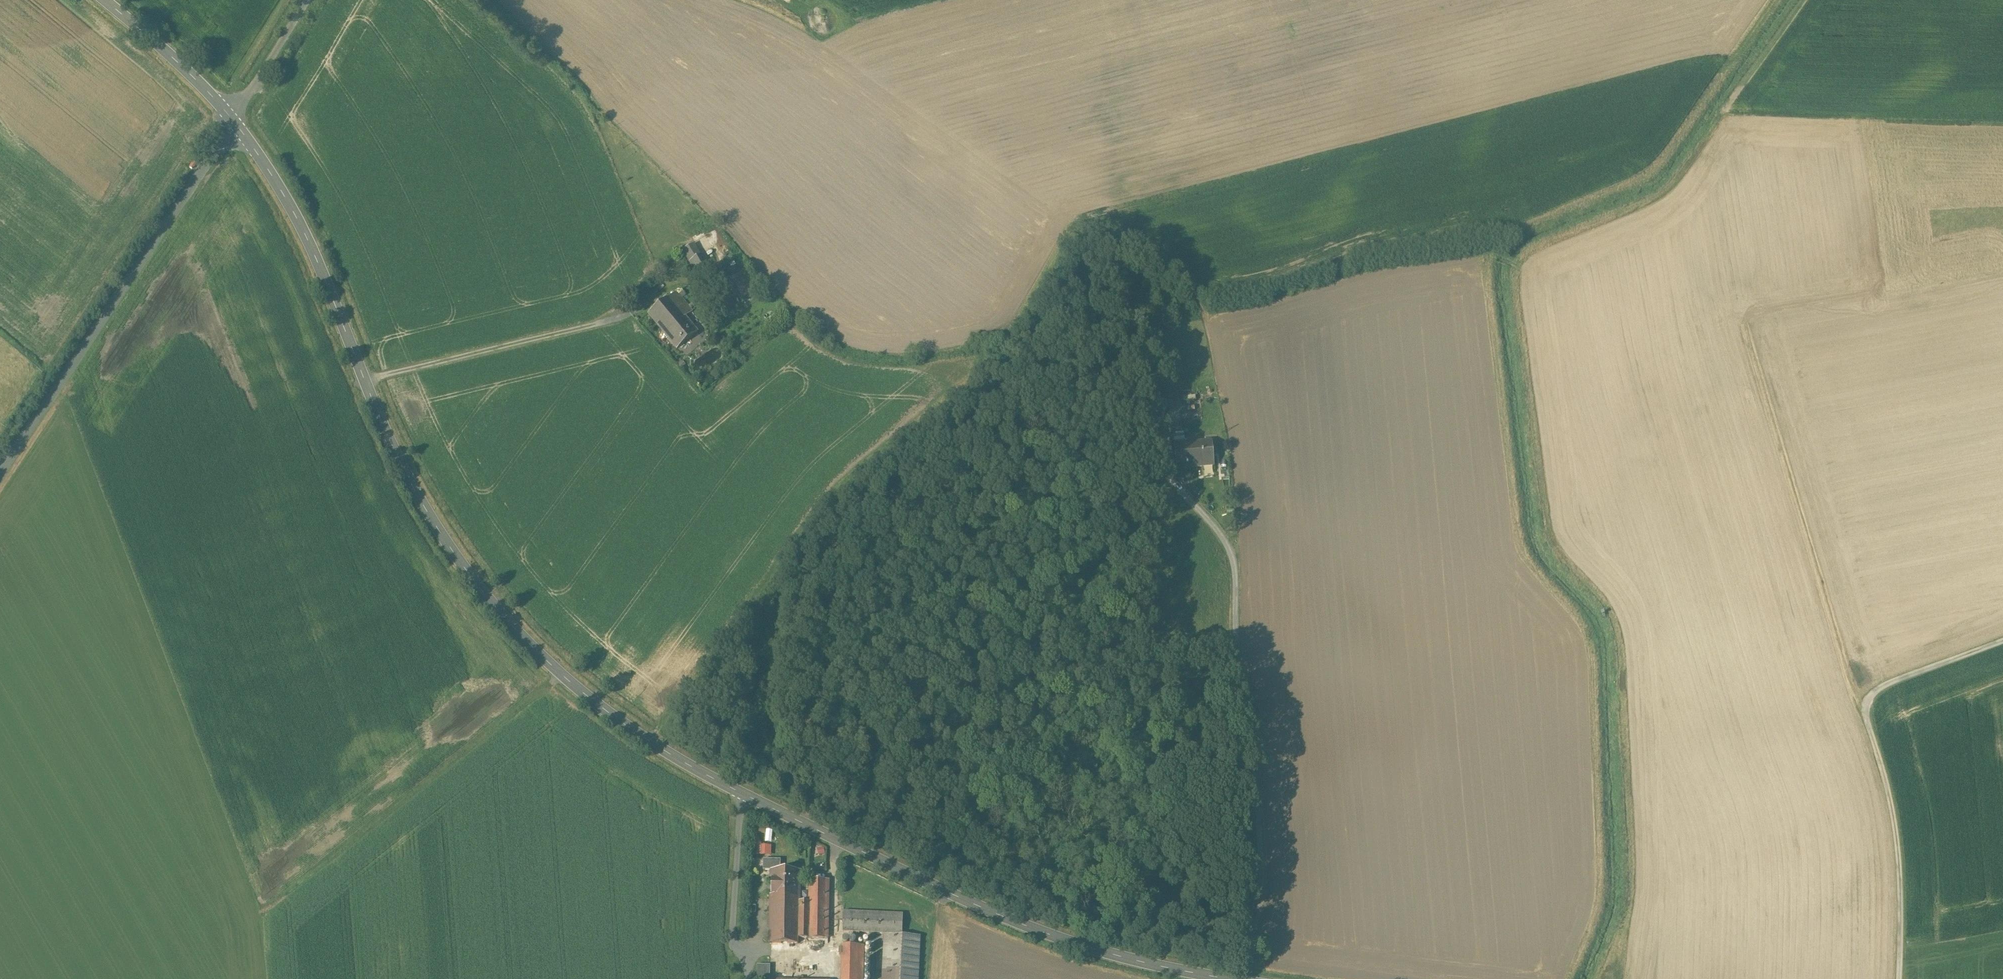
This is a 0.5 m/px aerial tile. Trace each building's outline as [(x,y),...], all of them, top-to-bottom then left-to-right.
[(706,252),(700,256),(693,243),(681,251),(698,279),(717,268),(706,252)] [(693,310),(677,291),(670,297),(686,316),(693,310)] [(670,297),(649,314),(665,333),(686,316),(670,297)] [(686,316),(665,333),(678,348),(699,332),(686,316)] [(1211,441),(1174,444),(1177,469),(1214,465),(1211,441)] [(759,844),(759,855),(775,855),(775,845),(759,844)] [(772,870),(781,870),(781,860),(763,860),(763,871),(772,871),(772,870)] [(772,871),(771,900),(799,901),(799,871),(781,870),(772,870),(772,871)] [(799,901),(771,900),(770,943),(799,944),(799,938),(825,939),(827,880),(810,880),(810,902),(799,902),(799,901)] [(903,915),(844,913),(843,932),(870,933),(870,936),(875,936),(875,933),(902,934),(903,915)] [(885,936),(883,978),(918,978),(919,937),(902,937),(885,936)] [(842,945),(842,978),(862,978),(863,946),(842,945)] [(770,965),(758,965),(758,978),(770,978),(770,965)]
